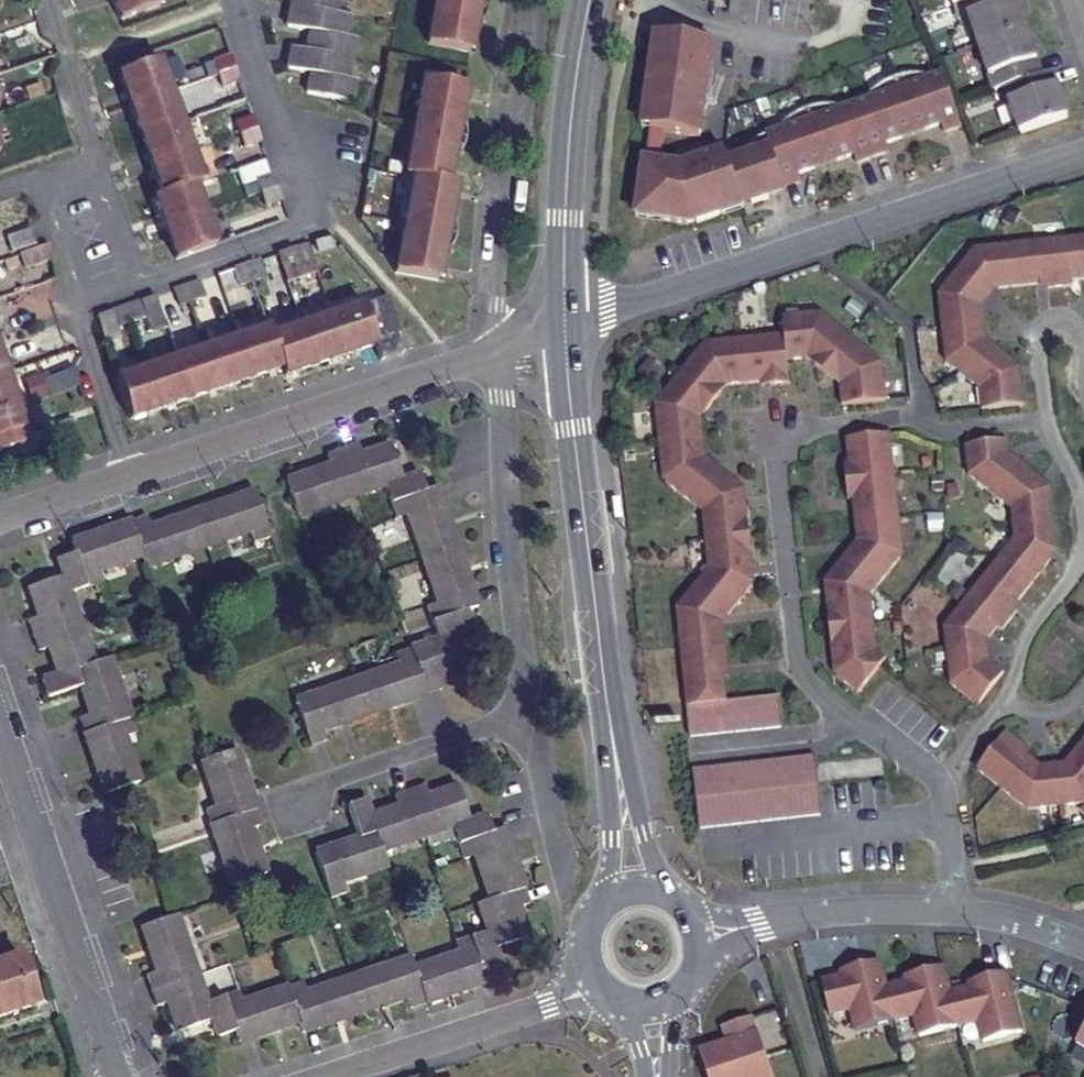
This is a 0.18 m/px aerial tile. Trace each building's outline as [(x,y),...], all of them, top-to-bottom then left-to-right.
[(121,20),(160,6),(158,0),(113,0),(121,20)] [(338,17),(341,0),(293,0),(291,8),(288,27),(311,31),(307,49),(293,47),(288,68),(312,73),(307,94),(352,102),(356,83),(347,81),(354,39),(348,38),(351,20),(338,17)] [(428,44),(471,51),(480,0),(436,0),(428,44)] [(960,4),(976,47),(1024,30),(1013,0),(971,0),(960,4)] [(1005,90),(1042,76),(1024,30),(976,47),(994,94),(1005,90)] [(716,43),(658,33),(651,81),(652,81),(645,128),(652,129),(648,161),(645,160),(640,196),(641,196),(638,215),(688,223),(698,220),(699,222),(745,207),(744,202),(752,199),(754,204),(771,198),(769,193),(803,182),(801,174),(817,169),(816,164),(838,156),(840,162),(856,156),(859,165),(892,154),(889,146),(906,140),(904,135),(927,127),(928,133),(945,127),(947,135),(961,131),(945,79),(932,83),(931,79),(925,77),(920,76),(914,75),(908,75),(902,76),(897,78),(891,80),(886,82),(882,86),(877,90),(874,95),(872,98),(873,103),(843,112),(842,108),(836,106),(830,105),(825,104),(819,105),(813,105),(808,107),(802,109),(797,112),(792,116),(788,120),(785,124),(783,128),(784,131),(768,137),(768,138),(765,139),(760,142),(755,145),(751,149),(749,152),(750,157),(731,163),(727,152),(703,159),(704,163),(683,170),(671,168),(671,165),(661,163),(666,131),(702,136),(706,112),(702,111),(708,67),(712,67),(716,43)] [(214,59),(219,74),(236,68),(231,53),(214,59)] [(130,105),(170,92),(159,61),(120,75),(130,105)] [(347,81),(356,83),(363,84),(366,70),(350,67),(347,81)] [(236,68),(219,74),(223,86),(240,79),(236,68)] [(1049,73),(1042,76),(1005,90),(1023,135),(1066,119),(1049,73)] [(130,105),(141,136),(181,122),(179,117),(196,112),(190,97),(223,86),(219,74),(170,92),(130,105)] [(395,272),(438,279),(455,184),(449,183),(465,84),(422,76),(404,175),(412,176),(395,272)] [(252,114),(255,114),(249,98),(247,98),(221,108),(226,124),(236,120),(252,114)] [(236,120),(241,134),(257,128),(252,114),(236,120)] [(141,136),(152,166),(192,152),(181,122),(141,136)] [(257,128),(241,134),(246,146),(261,140),(257,128)] [(152,166),(163,197),(193,186),(203,182),(192,152),(152,166)] [(258,181),(270,176),(264,160),(237,170),(242,186),(258,181)] [(258,181),(263,195),(278,189),(273,175),(270,176),(258,181)] [(156,200),(166,230),(204,216),(193,186),(163,197),(156,200)] [(278,189),(263,195),(267,206),(282,201),(278,189)] [(204,216),(166,230),(177,260),(214,246),(204,216)] [(11,241),(16,255),(39,247),(34,233),(11,241)] [(1024,407),(1021,379),(1012,380),(1011,364),(985,344),(981,304),(992,291),(1047,285),(1048,290),(1072,288),(1071,282),(1083,281),(1083,237),(973,250),(938,295),(945,362),(979,390),(981,411),(1024,407)] [(309,243),(315,261),(328,257),(322,239),(309,243)] [(315,261),(309,243),(295,248),(301,266),(315,261)] [(40,250),(23,256),(29,271),(57,261),(52,246),(40,250)] [(301,266),(295,248),(278,254),(287,282),(304,276),(301,266)] [(248,264),(253,281),(266,277),(260,260),(248,264)] [(239,286),(253,281),(248,264),(233,269),(239,286)] [(186,285),(192,303),(206,298),(200,280),(186,285)] [(186,285),(172,290),(179,307),(192,303),(186,285)] [(155,297),(140,303),(146,318),(151,332),(165,327),(155,297)] [(127,305),(133,322),(146,318),(140,301),(127,305)] [(364,304),(333,315),(347,355),(378,344),(364,304)] [(118,327),(133,322),(127,305),(112,310),(118,327)] [(118,327),(113,311),(97,317),(107,344),(122,337),(118,327)] [(347,355),(333,315),(302,325),(316,365),(347,355)] [(680,616),(690,707),(729,703),(726,668),(730,668),(725,616),(732,616),(755,586),(753,567),(756,567),(749,507),(748,507),(746,488),(717,464),(710,465),(705,412),(712,412),(725,394),(724,388),(773,383),(773,387),(792,385),(790,363),(817,360),(818,367),(834,381),(841,380),(844,407),(888,402),(884,370),(878,365),(881,362),(827,317),(824,320),(818,315),(786,318),(787,336),(714,344),(709,350),(706,347),(661,404),(664,406),(660,412),(666,476),(672,481),(669,485),(705,514),(711,571),(682,608),(685,611),(680,616)] [(271,335),(283,367),(285,375),(316,365),(302,325),(271,335)] [(252,378),(283,367),(271,335),(269,328),(239,339),(252,378)] [(222,388),(252,378),(239,339),(208,349),(222,388)] [(191,399),(222,388),(208,349),(177,360),(191,399)] [(162,409),(191,399),(177,360),(149,369),(162,409)] [(130,420),(162,409),(149,369),(117,380),(130,420)] [(45,382),(50,398),(81,387),(75,372),(45,382)] [(0,377),(0,415),(18,409),(7,374),(0,377)] [(0,415),(0,451),(29,440),(18,409),(0,415)] [(891,436),(848,440),(850,464),(846,465),(850,501),(854,501),(859,549),(852,550),(828,580),(830,599),(828,599),(834,659),(836,658),(838,677),(859,695),(887,660),(878,652),(872,597),(902,560),(899,557),(904,551),(891,436)] [(977,707),(1004,674),(987,660),(985,643),(997,628),(1001,631),(1017,612),(1012,609),(1050,561),(1044,556),(1054,543),(1049,497),(1036,487),(1042,481),(1005,452),(1004,442),(965,446),(968,476),(1010,510),(1014,540),(944,627),(950,685),(977,707)] [(374,491),(363,456),(359,446),(344,451),(358,496),(374,491)] [(391,505),(426,494),(419,475),(403,481),(390,447),(363,456),(374,491),(385,487),(391,505)] [(358,496),(344,451),(328,457),(331,467),(342,500),(358,496)] [(426,494),(391,505),(397,522),(408,519),(441,508),(435,491),(426,494)] [(238,499),(250,533),(253,542),(268,537),(253,494),(238,499)] [(214,508),(225,541),(250,533),(238,499),(214,508)] [(204,548),(225,541),(214,508),(194,515),(204,548)] [(441,508),(408,519),(423,563),(456,553),(443,513),(441,508)] [(204,548),(194,515),(150,529),(161,561),(204,548)] [(146,566),(161,561),(150,529),(147,518),(132,523),(142,556),(146,566)] [(142,556),(132,523),(87,537),(99,570),(142,556)] [(102,581),(99,570),(87,537),(72,542),(75,553),(86,586),(102,581)] [(86,586),(75,553),(57,559),(62,576),(29,587),(38,616),(72,605),(68,592),(86,586)] [(438,606),(471,595),(456,553),(423,563),(438,606)] [(471,595),(438,606),(427,610),(431,625),(466,614),(476,610),(471,595)] [(72,605),(38,616),(27,620),(32,632),(76,620),(72,605)] [(426,647),(437,681),(466,671),(455,637),(472,630),(466,614),(431,625),(437,643),(426,647)] [(38,651),(49,648),(81,637),(76,620),(32,632),(38,651)] [(81,637),(49,648),(57,674),(41,679),(47,698),(79,687),(73,668),(90,663),(81,637)] [(439,690),(437,681),(426,647),(407,653),(420,692),(422,699),(440,693),(439,690)] [(396,669),(404,695),(407,704),(422,699),(420,692),(407,653),(392,659),(396,669)] [(73,668),(79,687),(89,716),(121,705),(106,658),(90,663),(73,668)] [(352,684),(358,701),(364,719),(407,704),(404,695),(396,669),(352,684)] [(309,699),(313,708),(321,733),(364,719),(358,701),(352,684),(309,699)] [(782,697),(690,707),(693,738),(785,728),(782,697)] [(309,699),(300,702),(295,704),(309,749),(324,744),(321,733),(313,708),(309,699)] [(121,705),(89,716),(79,719),(85,736),(127,721),(121,705)] [(85,736),(90,750),(122,739),(132,736),(127,721),(85,736)] [(976,770),(1027,811),(1083,804),(1083,740),(1062,768),(1043,770),(1017,749),(1021,745),(1006,733),(976,770)] [(122,739),(90,750),(104,795),(137,781),(122,739)] [(213,806),(247,796),(233,751),(199,762),(213,806)] [(818,757),(799,759),(805,818),(824,816),(821,787),(818,757)] [(799,759),(697,770),(703,829),(737,825),(805,818),(799,759)] [(437,834),(427,798),(424,788),(407,793),(423,839),(437,834)] [(457,845),(491,834),(486,818),(467,825),(455,790),(427,798),(437,834),(452,829),(457,845)] [(396,808),(409,844),(423,839),(407,793),(393,798),(396,808)] [(252,811),(247,796),(213,806),(207,809),(213,824),(252,811)] [(370,817),(364,799),(345,806),(356,839),(346,842),(358,877),(368,874),(363,858),(382,852),(370,817)] [(382,852),(409,844),(396,808),(370,817),(382,852)] [(213,824),(207,809),(204,809),(210,825),(213,824)] [(219,841),(247,831),(258,828),(252,811),(213,824),(217,835),(219,841)] [(471,859),(508,847),(502,830),(491,834),(457,845),(463,861),(471,859)] [(219,841),(234,885),(263,875),(247,831),(219,841)] [(234,885),(219,841),(215,842),(230,887),(234,885)] [(346,842),(334,847),(343,872),(346,881),(358,877),(346,842)] [(343,872),(334,847),(327,849),(336,875),(343,872)] [(471,859),(482,889),(518,879),(508,847),(471,859)] [(322,880),(336,875),(327,849),(312,854),(322,880)] [(346,881),(343,872),(336,875),(339,883),(346,881)] [(336,875),(322,880),(328,899),(343,893),(339,883),(336,875)] [(518,879),(482,889),(487,905),(523,892),(518,879)] [(478,908),(482,921),(516,910),(527,906),(523,892),(487,905),(478,908)] [(469,940),(479,974),(498,968),(493,949),(526,938),(516,910),(482,921),(486,934),(469,940)] [(157,972),(189,961),(174,917),(142,927),(157,972)] [(483,985),(479,974),(469,940),(454,945),(457,956),(468,989),(483,985)] [(28,979),(20,955),(0,962),(0,988),(28,979)] [(412,970),(423,1004),(468,989),(457,956),(412,970)] [(423,1004),(412,970),(410,960),(393,966),(404,998),(408,1009),(423,1004)] [(194,977),(189,961),(157,972),(144,977),(149,992),(194,977)] [(820,983),(829,1016),(850,1011),(855,1032),(894,1022),(913,1018),(919,1038),(978,1024),(983,1044),(1022,1034),(1007,974),(975,982),(976,988),(949,994),(943,968),(911,976),(912,981),(886,988),(879,962),(847,970),(849,976),(820,983)] [(404,998),(393,966),(389,967),(388,967),(399,1000),(401,999),(404,998)] [(389,1003),(399,1000),(388,967),(378,971),(389,1003)] [(389,1003),(378,971),(348,980),(358,1013),(389,1003)] [(166,1004),(199,992),(194,977),(149,992),(154,1008),(166,1004)] [(0,988),(0,1016),(36,1003),(28,979),(0,988)] [(358,1013),(348,980),(305,994),(316,1027),(358,1013)] [(286,988),(297,1023),(300,1032),(316,1027),(305,994),(301,983),(286,988)] [(240,1004),(252,1038),(297,1023),(286,988),(240,1004)] [(199,992),(166,1004),(175,1032),(209,1021),(215,1038),(233,1033),(221,999),(203,1005),(199,992)] [(237,994),(221,999),(233,1033),(236,1043),(252,1038),(240,1004),(237,994)] [(765,1059),(751,1018),(723,1027),(729,1043),(701,1053),(710,1076),(765,1059)] [(1076,1046),(1083,1051),(1083,1033),(1076,1046)] [(710,1076),(769,1076),(763,1059),(710,1076)]
